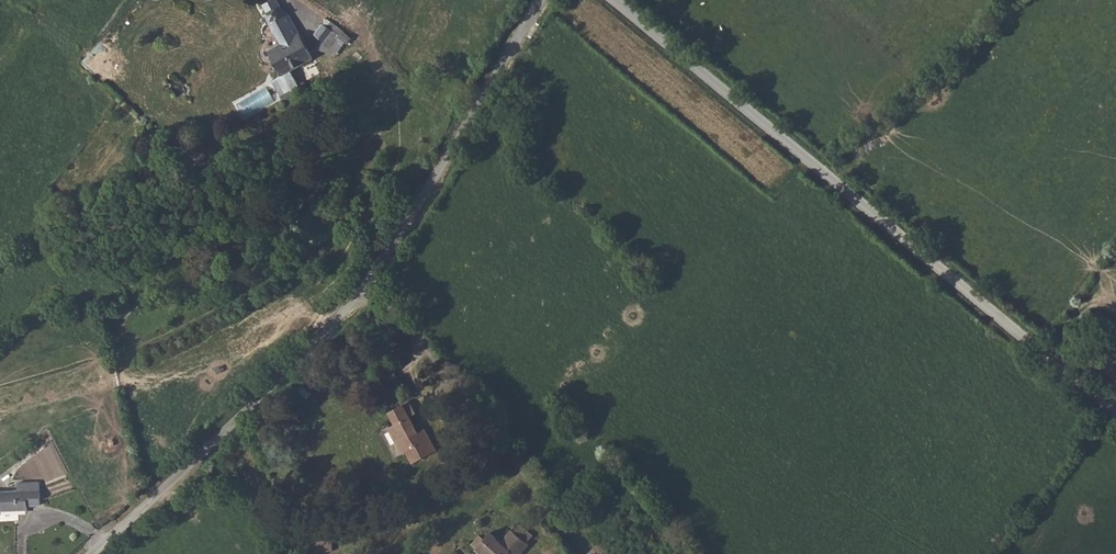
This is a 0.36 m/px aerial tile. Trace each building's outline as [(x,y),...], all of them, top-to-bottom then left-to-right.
[(282,49),(277,51),(269,56),(284,79),(274,85),(286,104),(305,94),(293,74),(314,61),(310,55),(285,16),(284,16),(275,1),(261,9),(269,22),(266,24),(282,49)] [(267,85),(235,99),(243,116),(275,102),(267,85)] [(397,362),(383,369),(389,380),(402,373),(397,362)] [(413,394),(393,405),(399,417),(394,419),(409,447),(412,445),(418,455),(440,443),(428,422),(423,425),(414,410),(420,406),(413,394)] [(25,479),(16,479),(16,487),(0,488),(0,506),(25,506),(25,501),(39,500),(39,478),(25,479)] [(476,540),(491,553),(517,553),(531,540),(528,536),(532,533),(521,522),(517,526),(515,524),(502,537),(490,526),(476,540)] [(332,540),(316,540),(317,550),(332,549),(332,540)]
